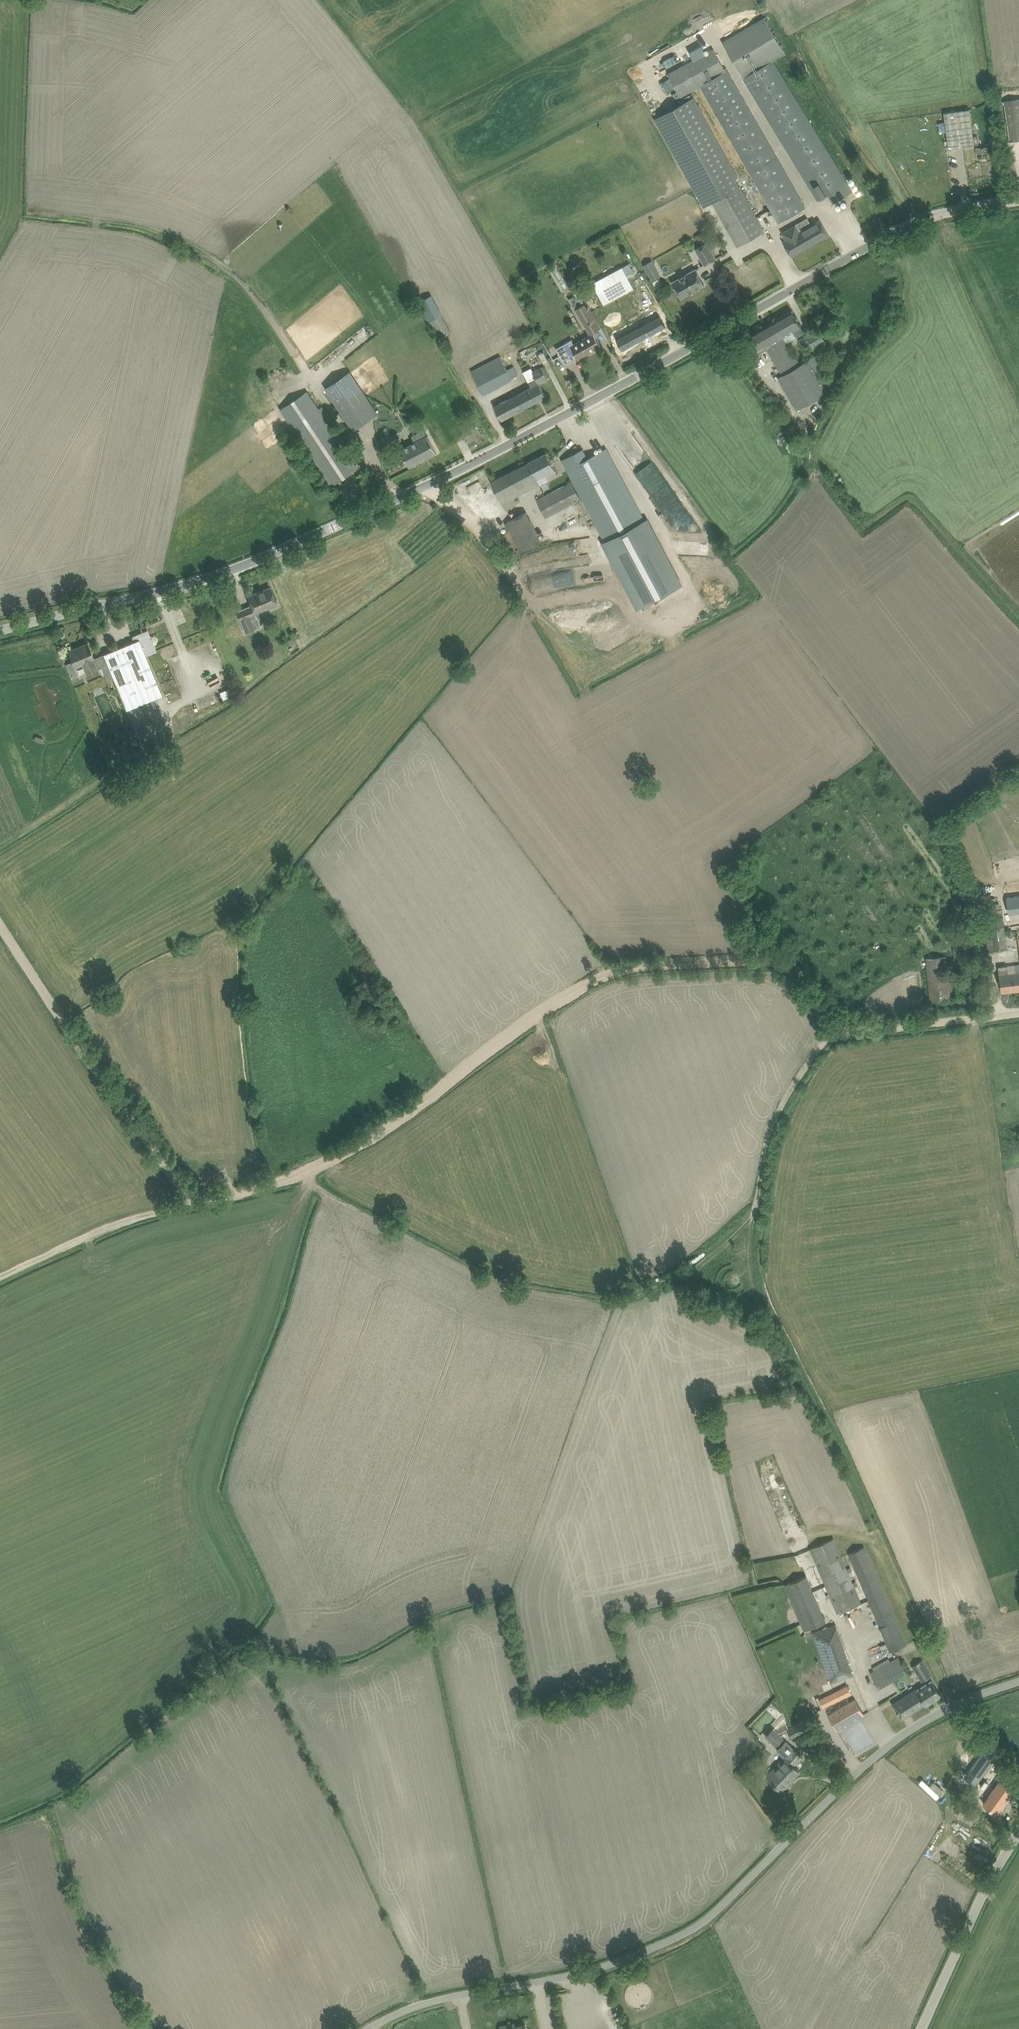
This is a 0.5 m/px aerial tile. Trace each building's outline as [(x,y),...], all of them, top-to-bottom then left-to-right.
[(852,191),(773,61),(785,54),(764,17),(722,42),(743,78),(818,200),(828,194),(833,202),(852,191)] [(668,74),(681,98),(701,86),(705,93),(778,223),(806,208),(726,67),(724,68),(713,49),(668,74)] [(694,96),(654,119),(704,207),(712,202),(732,238),(737,246),(764,231),(759,222),(739,186),(735,178),(738,176),(694,96)] [(1009,130),(1010,140),(1018,139),(1018,99),(1004,101),(1009,130)] [(946,132),(947,139),(948,149),(974,145),(970,109),(944,112),(945,122),(946,132)] [(798,223),(785,231),(788,238),(785,239),(794,255),(832,234),(823,218),(802,230),(798,223)] [(706,242),(695,249),(704,265),(716,258),(706,242)] [(652,261),(644,265),(652,280),(660,276),(652,261)] [(629,263),(593,283),(604,304),(634,288),(627,275),(634,272),(629,263)] [(695,269),(672,282),(681,298),(704,285),(695,269)] [(417,303),(437,339),(451,331),(432,295),(417,303)] [(572,340),(556,349),(565,364),(577,357),(578,359),(601,346),(593,333),(601,328),(587,302),(586,303),(583,297),(578,300),(575,295),(575,296),(569,299),(575,309),(589,334),(574,344),(572,340)] [(742,339),(747,348),(755,361),(762,357),(759,352),(766,347),(782,375),(779,378),(797,409),(834,388),(816,356),(801,364),(785,336),(792,331),(796,338),(805,333),(792,310),(742,339)] [(662,313),(619,337),(625,348),(669,325),(662,313)] [(818,329),(799,340),(803,346),(810,342),(815,350),(826,343),(818,329)] [(544,352),(539,354),(544,364),(549,361),(544,352)] [(500,356),(471,371),(483,393),(518,375),(513,366),(507,369),(500,356)] [(531,387),(517,394),(524,408),(546,396),(539,383),(547,378),(541,367),(533,371),(531,368),(523,372),(531,387)] [(350,372),(325,388),(353,430),(378,413),(350,372)] [(281,409),(292,426),(331,486),(358,468),(318,409),(307,391),(281,409)] [(494,406),(497,411),(501,419),(524,408),(517,394),(516,394),(515,391),(512,393),(514,396),(494,406)] [(400,449),(405,458),(409,467),(437,452),(436,449),(436,448),(429,434),(400,449)] [(562,461),(567,469),(571,478),(595,523),(605,541),(601,543),(636,609),(683,584),(648,519),(645,521),(635,502),(611,457),(606,448),(588,458),(584,449),(562,461)] [(506,509),(514,505),(518,503),(515,497),(558,475),(551,461),(546,453),(491,482),(506,509)] [(546,517),(573,503),(580,499),(577,492),(575,493),(570,483),(564,486),(537,500),(546,517)] [(527,512),(505,523),(499,526),(514,555),(520,552),(542,541),(527,512)] [(247,618),(240,621),(244,632),(260,626),(255,613),(277,604),(270,587),(269,587),(270,588),(261,591),(261,590),(248,596),(251,605),(243,609),(247,618)] [(134,641),(103,654),(108,665),(102,668),(107,681),(113,678),(137,735),(150,729),(140,704),(162,694),(146,655),(156,651),(148,629),(132,636),(134,641)] [(67,651),(71,661),(74,667),(83,663),(87,674),(98,670),(93,659),(94,659),(88,643),(67,651)] [(235,693),(233,687),(226,690),(229,695),(235,693)] [(1007,897),(1009,913),(1018,912),(1018,896),(1007,897)] [(1002,909),(983,911),(984,925),(985,932),(986,934),(988,950),(1006,947),(1005,932),(1002,909)] [(953,948),(957,987),(958,997),(974,995),(969,946),(953,948)] [(926,958),(929,990),(930,1000),(950,998),(946,956),(926,958)] [(998,966),(1000,982),(1001,992),(1018,990),(1018,972),(1008,973),(1007,965),(998,966)] [(838,1612),(861,1602),(834,1538),(810,1548),(838,1612)] [(865,1547),(855,1550),(849,1553),(891,1651),(907,1645),(865,1547)] [(804,1630),(826,1621),(806,1575),(785,1584),(804,1630)] [(831,1682),(853,1674),(836,1624),(813,1632),(831,1682)] [(898,1657),(892,1660),(901,1675),(907,1672),(898,1657)] [(922,1660),(913,1665),(913,1666),(922,1681),(931,1675),(922,1660)] [(919,1687),(892,1704),(901,1719),(926,1703),(926,1704),(941,1695),(932,1680),(931,1681),(923,1686),(920,1688),(919,1687)] [(820,1698),(824,1706),(852,1692),(848,1684),(820,1698)] [(828,1715),(832,1721),(837,1730),(864,1713),(859,1705),(856,1699),(828,1715)] [(787,1728),(793,1739),(814,1727),(808,1717),(787,1728)] [(765,1736),(776,1746),(784,1738),(774,1728),(765,1736)] [(769,1777),(775,1783),(782,1790),(789,1783),(788,1782),(799,1771),(794,1765),(802,1757),(793,1748),(786,1740),(776,1750),(784,1758),(778,1763),(780,1765),(769,1777)] [(977,1782),(998,1753),(988,1746),(967,1774),(977,1782)] [(844,1763),(849,1760),(845,1753),(840,1756),(844,1763)] [(834,1755),(830,1759),(833,1763),(838,1759),(834,1755)] [(984,1802),(989,1806),(997,1812),(1013,1790),(1000,1780),(984,1802)]
